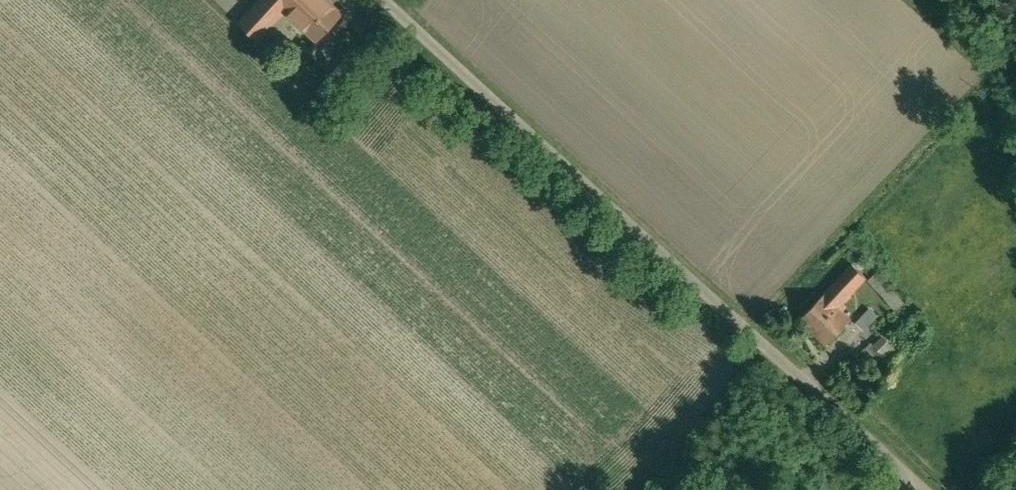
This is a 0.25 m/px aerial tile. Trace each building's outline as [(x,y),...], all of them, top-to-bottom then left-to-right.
[(240,23),(258,39),(285,10),(293,0),(260,0),(240,23)] [(285,10),(318,40),(342,13),(328,0),(293,0),(285,10)] [(827,347),(852,321),(837,306),(865,278),(850,264),(797,318),(827,347)] [(894,310),(903,301),(874,272),(865,280),(894,310)] [(865,328),(875,312),(865,306),(855,322),(865,328)] [(871,345),(884,359),(894,350),(881,336),(871,345)]
